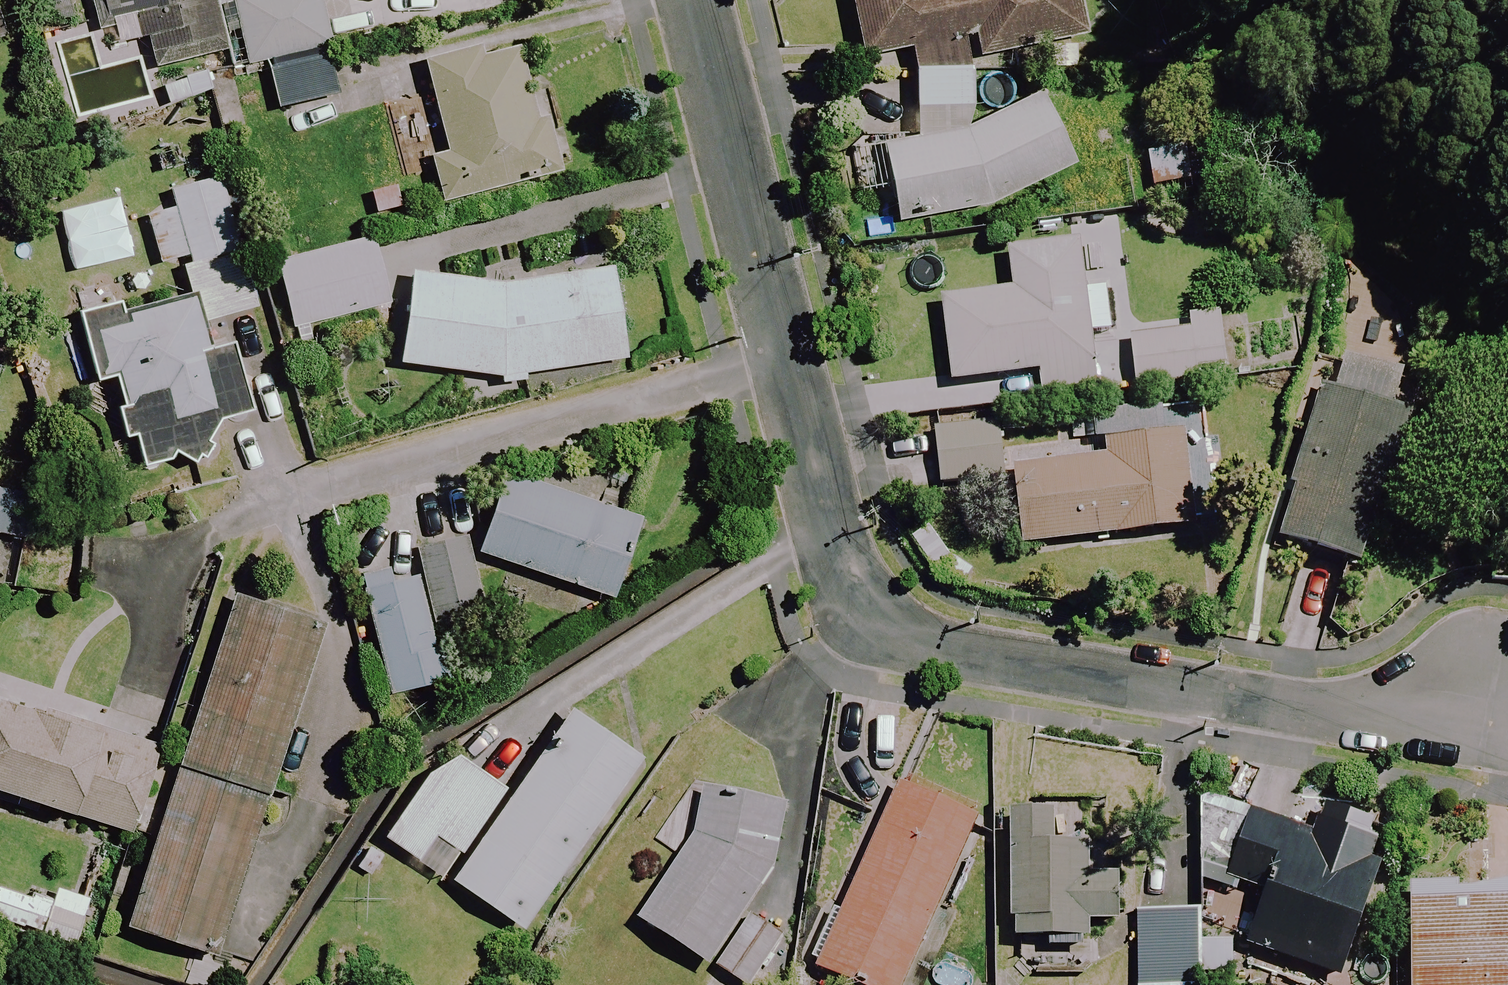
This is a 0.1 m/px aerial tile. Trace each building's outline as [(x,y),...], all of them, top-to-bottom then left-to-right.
[(214,0),(94,0),(102,33),(137,24),(149,72),(228,53),(232,70),(267,61),(280,112),(338,97),(325,44),(331,43),(321,0),(221,0),(214,2),(214,0)] [(991,205),(1076,165),(1041,95),(972,129),(973,58),(1081,37),(1073,0),(851,0),(863,60),(913,50),(916,67),(915,141),(882,147),(897,223),(991,205)] [(487,58),(484,47),(423,64),(450,158),(432,163),(444,204),(558,172),(544,122),(538,124),(517,49),(487,58)] [(256,311),(221,179),(171,192),(176,210),(147,218),(160,267),(181,261),(192,301),(125,319),(123,308),(79,320),(97,386),(111,382),(136,475),(217,454),(209,423),(248,412),(230,348),(207,354),(200,326),(256,311)] [(390,306),(374,240),(277,265),(294,330),(390,306)] [(1111,334),(1098,241),(1008,254),(1014,296),(942,306),(953,387),(1039,374),(1042,396),(1061,393),(1098,387),(1090,337),(1111,334)] [(401,366),(501,374),(499,388),(526,391),(527,376),(532,377),(628,364),(615,269),(508,283),(411,273),(401,366)] [(1229,381),(1222,316),(1190,320),(1191,334),(1131,340),(1136,390),(1229,381)] [(1402,413),(1319,393),(1281,545),(1364,566),(1402,413)] [(1002,481),(997,427),(937,431),(941,486),(1002,481)] [(1196,530),(1186,436),(1104,445),(1106,461),(1015,471),(1024,549),(1196,530)] [(80,549),(87,491),(0,469),(0,539),(80,549)] [(638,521),(505,475),(478,554),(610,601),(638,521)] [(484,617),(465,541),(408,555),(414,576),(363,588),(390,697),(454,681),(441,627),(484,617)] [(320,626),(239,600),(132,930),(213,956),(287,728),(320,626)] [(1,680),(0,683),(0,796),(130,837),(170,710),(116,693),(109,714),(1,680)] [(640,762),(572,715),(454,884),(522,931),(640,762)] [(502,794),(449,755),(386,840),(417,863),(436,836),(459,853),(502,794)] [(894,781),(814,969),(850,984),(906,984),(978,817),(894,781)] [(734,984),(754,984),(785,938),(748,913),(779,866),(791,808),(712,791),(706,821),(637,923),(710,969),(734,984)] [(1393,832),(1326,808),(1315,838),(1252,815),(1228,882),(1266,895),(1247,949),(1340,981),(1393,832)] [(1085,818),(1015,815),(1010,977),(1085,979),(1086,935),(1118,936),(1119,885),(1083,884),(1085,818)] [(56,890),(52,905),(1,890),(0,894),(0,922),(75,946),(89,901),(56,890)] [(1413,890),(1412,984),(1507,984),(1507,891),(1413,890)] [(1201,970),(1232,972),(1234,947),(1198,944),(1200,914),(1142,911),(1137,984),(1200,984),(1201,970)]
